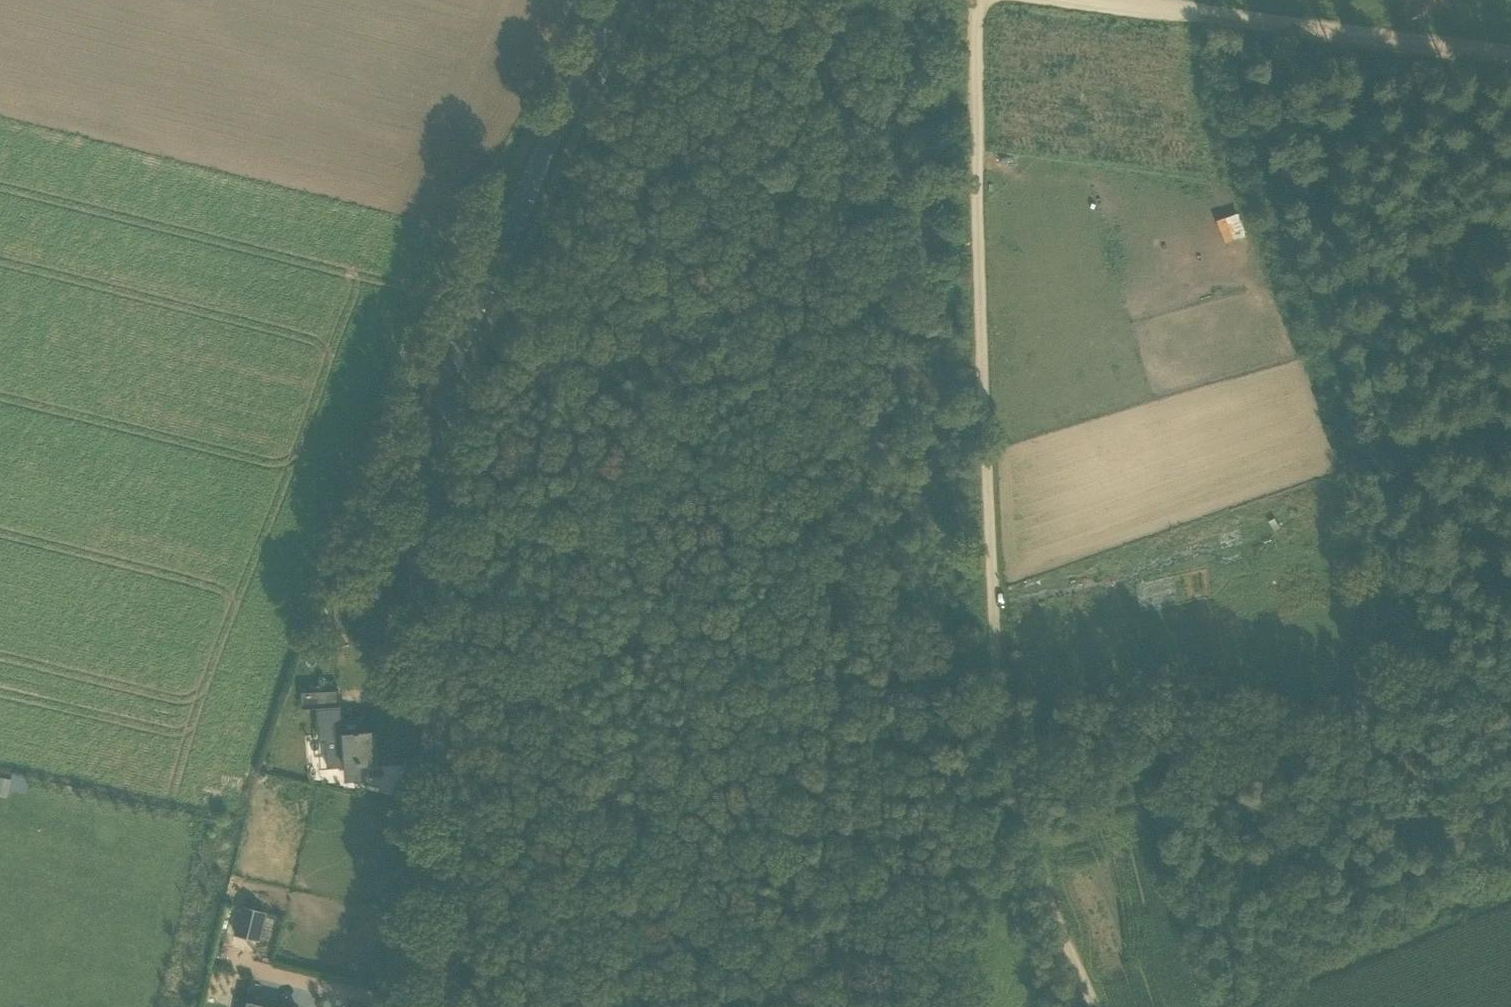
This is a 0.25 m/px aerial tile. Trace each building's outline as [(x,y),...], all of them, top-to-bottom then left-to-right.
[(339,706),(337,690),(301,692),(301,709),(317,708),(339,706)] [(372,731),(341,734),(341,737),(326,739),(328,767),(344,766),(374,763),(372,731)] [(10,787),(26,792),(30,776),(14,772),(10,787)] [(9,786),(11,779),(0,776),(0,793),(7,795),(8,789),(9,786)] [(406,804),(421,802),(420,792),(405,793),(406,804)] [(266,912),(243,906),(236,934),(259,940),(266,912)]
